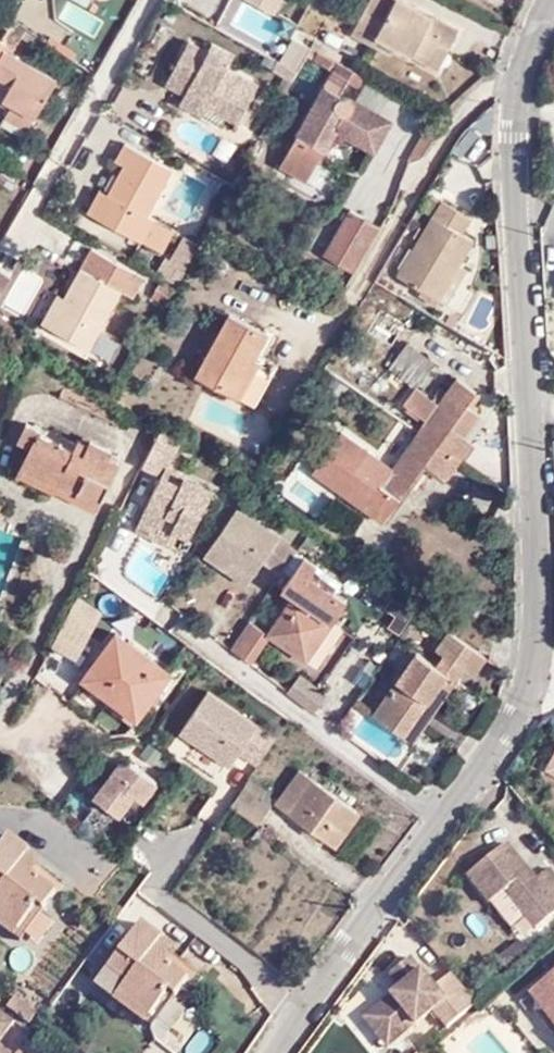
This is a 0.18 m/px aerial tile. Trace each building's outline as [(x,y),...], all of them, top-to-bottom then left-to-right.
[(270,13),(277,0),(246,0),(270,13)] [(447,55),(458,33),(396,0),(372,0),(352,38),(373,49),(378,40),(394,48),(410,56),(413,50),(429,59),(434,48),(447,55)] [(66,3),(60,18),(94,32),(100,16),(66,3)] [(209,100),(206,106),(238,122),(259,82),(229,66),(234,58),(194,36),(169,86),(184,95),(188,89),(209,100)] [(0,37),(0,93),(2,95),(12,101),(31,113),(57,73),(0,37)] [(389,58),(394,48),(378,40),(373,49),(389,58)] [(438,72),(447,55),(434,48),(429,59),(413,50),(410,56),(438,72)] [(334,58),(288,147),(280,163),(306,177),(315,161),(322,148),(341,111),(349,115),(353,114),(357,106),(355,101),(338,90),(351,68),(334,58)] [(202,113),(206,106),(209,100),(188,89),(184,95),(180,102),(202,113)] [(23,125),(31,113),(12,101),(4,113),(23,125)] [(330,152),(349,115),(341,111),(322,148),(330,152)] [(441,123),(432,117),(408,157),(410,160),(422,157),(441,123)] [(110,214),(150,233),(162,209),(155,205),(179,160),(133,136),(122,154),(129,159),(114,186),(123,191),(110,214)] [(110,214),(123,191),(114,186),(106,181),(93,204),(110,214)] [(443,304),(463,270),(478,246),(467,239),(477,221),(446,204),(402,279),(443,304)] [(183,219),(162,209),(150,233),(171,243),(183,219)] [(356,271),(382,224),(354,209),(328,255),(356,271)] [(163,265),(185,276),(206,237),(190,228),(177,252),(172,249),(163,265)] [(90,261),(74,290),(59,320),(57,321),(99,342),(131,283),(90,261)] [(14,276),(0,268),(0,302),(14,276)] [(470,274),(463,270),(443,304),(450,308),(470,274)] [(59,320),(74,290),(66,287),(50,316),(57,321),(59,320)] [(485,300),(483,301),(473,324),(472,326),(473,329),(477,334),(485,337),(489,337),(492,333),(491,329),(489,325),(490,322),(497,307),(496,304),(487,300),(485,300)] [(273,330),(237,311),(220,343),(203,375),(245,397),(265,360),(258,357),(273,330)] [(408,346),(392,369),(417,386),(433,362),(408,346)] [(448,392),(428,420),(421,432),(460,459),(473,442),(467,438),(482,417),(471,409),(480,395),(476,393),(455,380),(448,392)] [(404,404),(410,408),(422,391),(415,387),(404,404)] [(410,408),(428,420),(448,392),(441,387),(433,399),(422,391),(410,408)] [(56,477),(95,503),(125,458),(108,447),(112,440),(90,423),(87,429),(78,423),(72,433),(51,418),(45,427),(37,422),(39,417),(28,410),(15,428),(30,439),(15,461),(50,486),(56,477)] [(131,457),(144,465),(159,431),(145,425),(131,457)] [(172,466),(184,441),(162,426),(159,431),(144,465),(161,473),(146,511),(164,520),(178,526),(194,534),(216,487),(201,480),(197,488),(168,474),(172,466)] [(460,459),(421,432),(420,431),(395,468),(383,485),(403,499),(427,466),(446,479),(460,459)] [(385,524),(403,499),(383,485),(395,468),(347,434),(318,475),(385,524)] [(201,480),(172,466),(168,474),(197,488),(201,480)] [(89,512),(95,503),(56,477),(50,486),(89,512)] [(247,496),(251,488),(240,481),(235,489),(247,496)] [(156,536),(164,520),(146,511),(138,527),(156,536)] [(267,561),(286,573),(301,549),(238,511),(208,554),(229,569),(236,560),(257,574),(267,561)] [(170,544),(178,526),(164,520),(156,536),(170,544)] [(270,631),(308,658),(319,665),(346,627),(336,619),(349,601),(314,575),(324,559),(311,550),(289,580),(299,588),(270,631)] [(251,585),(257,574),(236,560),(229,569),(251,585)] [(270,631),(254,620),(235,648),(251,659),(270,631)] [(479,648),(452,630),(438,650),(464,667),(474,674),(487,654),(479,648)] [(93,680),(113,693),(118,687),(147,708),(175,669),(125,632),(93,680)] [(465,668),(438,651),(431,662),(457,680),(465,668)] [(378,714),(411,739),(442,695),(448,700),(450,700),(461,682),(457,680),(431,662),(423,657),(386,710),(383,708),(378,714)] [(300,673),(292,686),(322,705),(330,692),(300,673)] [(177,732),(197,742),(187,761),(211,774),(220,758),(231,763),(258,713),(202,684),(177,732)] [(142,715),(147,708),(118,687),(113,693),(142,715)] [(442,695),(411,739),(422,747),(452,702),(450,700),(448,700),(442,695)] [(248,751),(264,754),(271,726),(255,722),(248,751)] [(539,767),(553,775),(553,738),(539,767)] [(118,747),(88,790),(123,815),(154,772),(118,747)] [(279,803),(336,843),(360,811),(303,770),(279,803)] [(252,777),(251,778),(233,803),(260,823),(272,804),(263,797),(268,788),(252,777)] [(82,819),(100,830),(111,813),(93,802),(82,819)] [(19,865),(30,849),(11,836),(0,850),(0,915),(23,933),(61,885),(35,864),(29,872),(19,865)] [(466,882),(489,910),(505,898),(536,936),(553,921),(553,881),(549,875),(536,886),(506,850),(466,882)] [(25,857),(19,865),(29,872),(35,864),(25,857)] [(100,978),(156,1019),(192,971),(167,952),(161,961),(149,953),(157,943),(160,939),(141,923),(100,978)] [(167,952),(157,943),(149,953),(161,961),(167,952)] [(432,1019),(446,1035),(476,1011),(451,979),(434,993),(411,963),(388,982),(399,995),(377,1013),(401,1044),(432,1019)] [(542,988),(553,1001),(553,977),(542,988)] [(542,988),(527,1000),(553,1030),(553,1001),(542,988)] [(34,1016),(43,1004),(20,989),(13,1000),(34,1016)] [(496,1004),(487,1011),(495,1020),(503,1013),(496,1004)] [(377,1013),(363,1024),(387,1052),(390,1052),(401,1044),(377,1013)] [(10,1021),(0,1014),(0,1035),(10,1021)] [(203,1035),(190,1051),(193,1052),(227,1052),(203,1035)]
